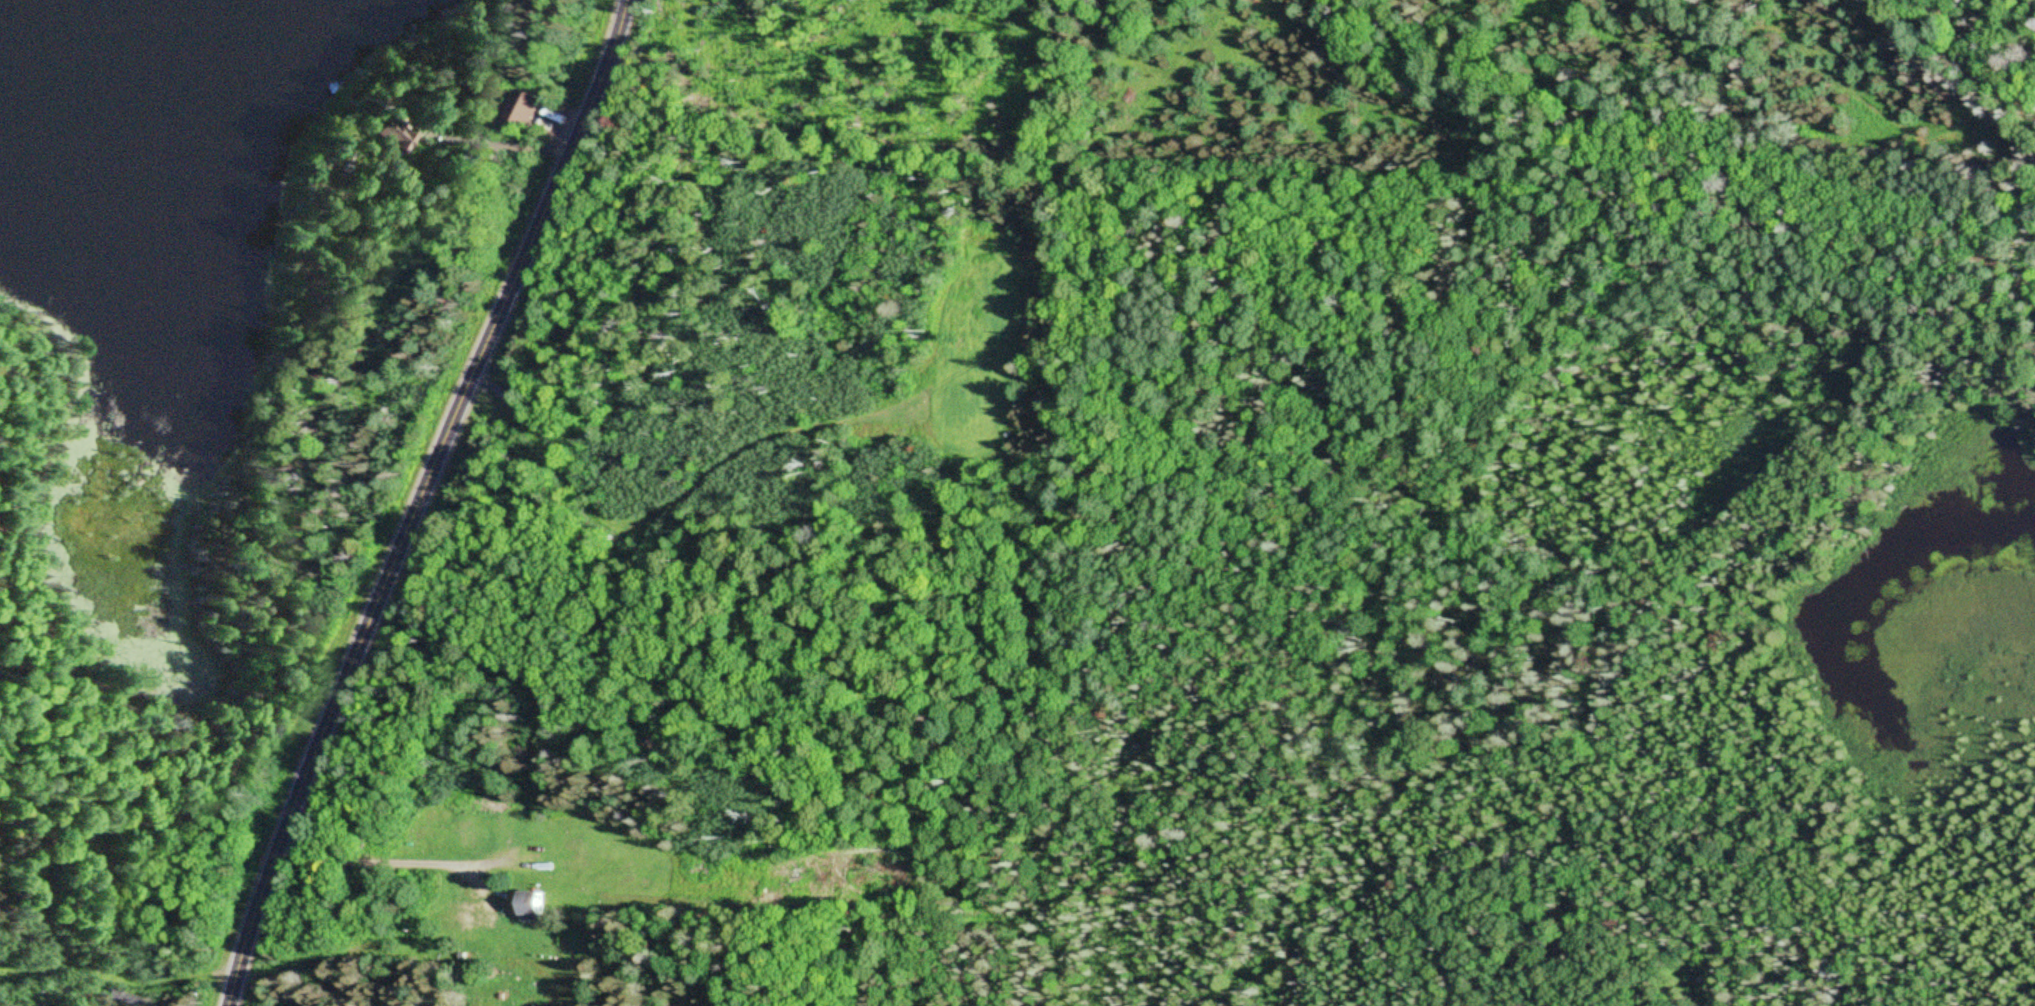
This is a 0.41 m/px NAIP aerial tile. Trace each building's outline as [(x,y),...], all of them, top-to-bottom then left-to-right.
[(548,99),(528,88),(510,119),(530,131),(548,99)] [(372,135),(400,157),(413,141),(385,118),(372,135)] [(552,893),(525,893),(525,921),(552,921),(552,893)]
